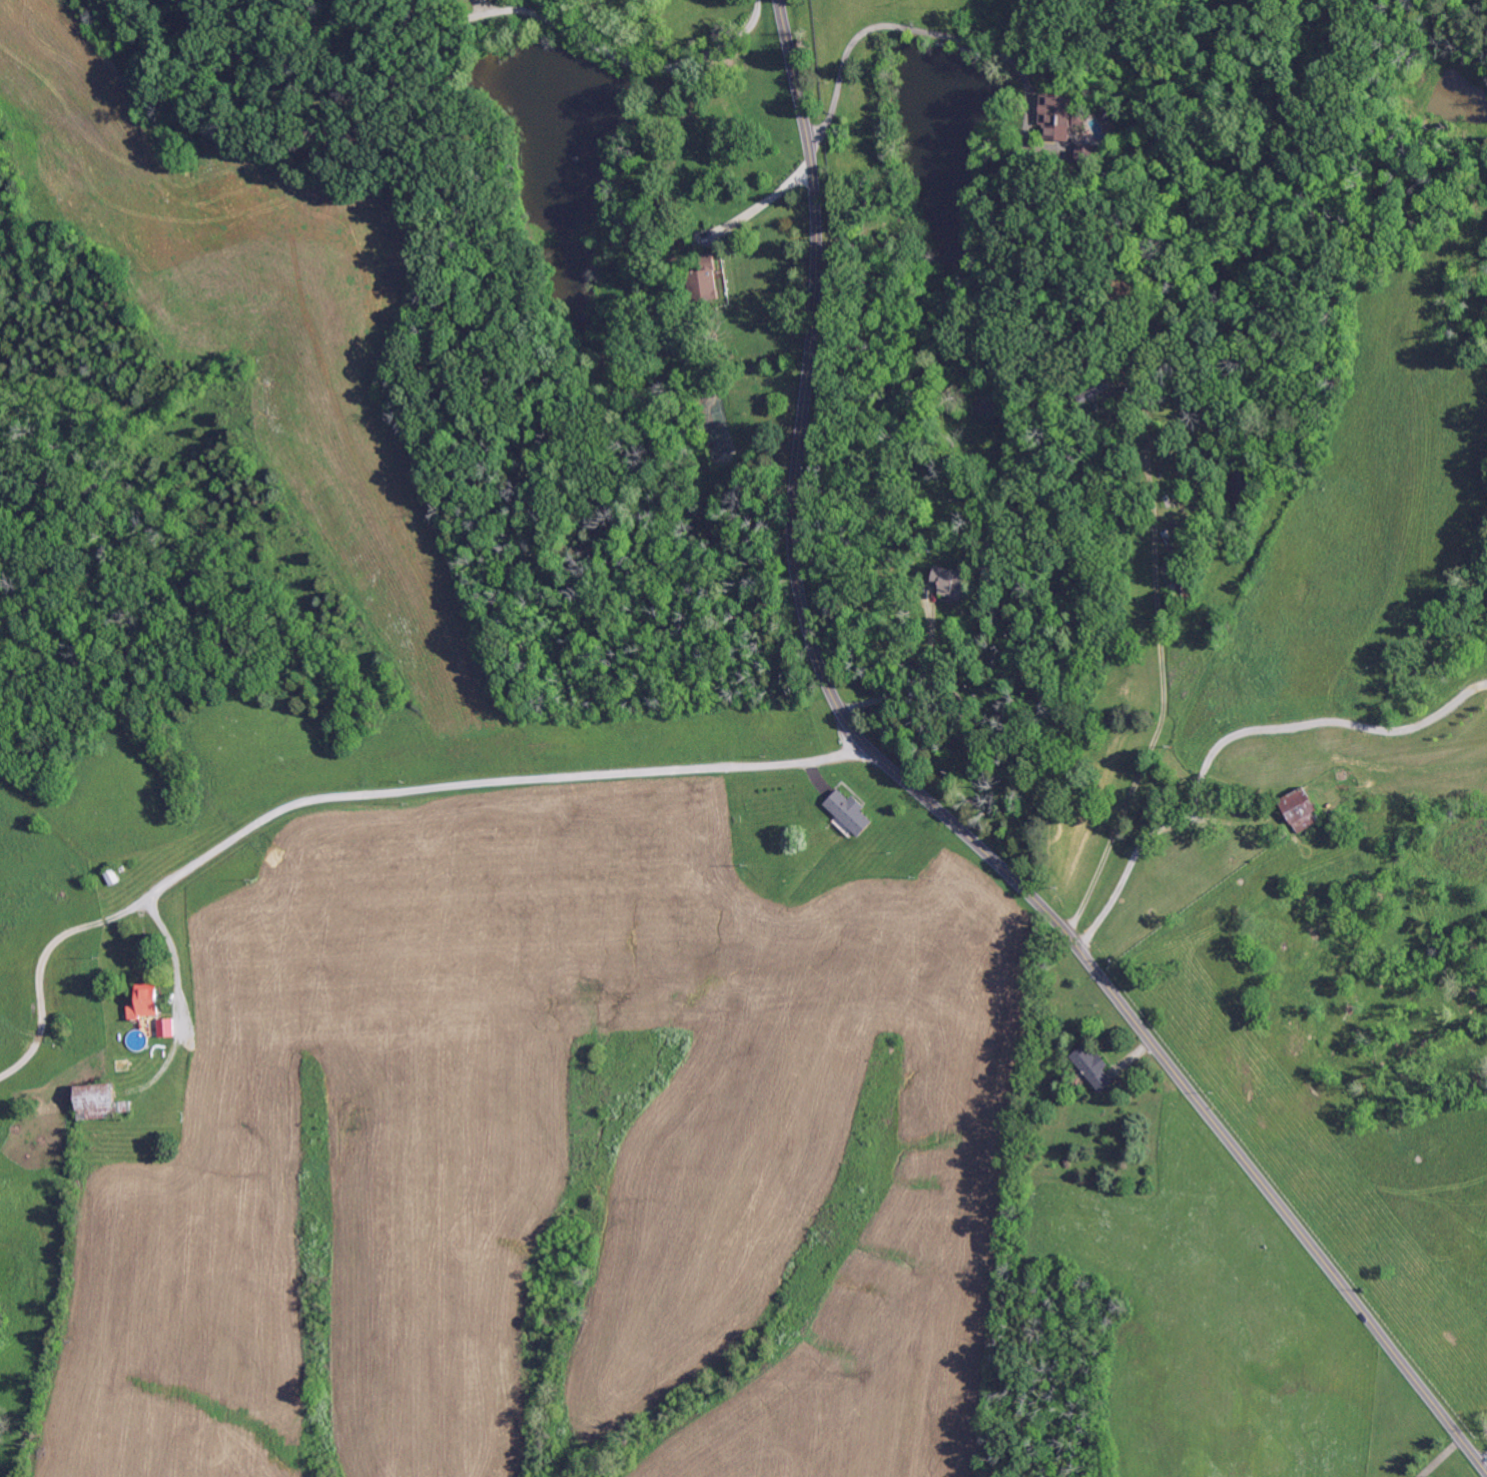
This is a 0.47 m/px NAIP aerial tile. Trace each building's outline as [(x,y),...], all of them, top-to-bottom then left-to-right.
[(1073,114),(1075,114),(1075,112),(1087,113),(1086,126),(1074,125),(1074,122),(1074,119),(1071,119),(1070,141),(1046,140),(1047,126),(1046,126),(1046,115),(1043,115),(1044,104),(1048,104),(1048,93),(1074,95),(1073,114)] [(1079,148),(1078,166),(1103,167),(1103,149),(1079,148)] [(662,232),(659,213),(664,212),(670,211),(673,231),(667,231),(662,232)] [(691,303),(687,279),(687,276),(687,273),(703,270),(701,256),(714,254),(716,271),(714,271),(714,272),(715,275),(718,300),(705,301),(691,303)] [(962,600),(960,599),(955,598),(951,597),(940,594),(941,589),(940,588),(932,586),(933,583),(935,573),(937,567),(957,572),(968,574),(968,575),(966,585),(962,600)] [(1297,834),(1278,802),(1290,794),(1304,786),(1305,788),(1318,810),(1313,813),(1316,818),(1318,821),(1297,834)] [(849,800),(852,796),(861,804),(863,806),(864,807),(861,811),(872,822),(857,837),(851,832),(842,823),(836,817),(824,805),(827,801),(835,792),(838,790),(849,800)] [(1277,842),(1275,837),(1274,834),(1284,828),(1288,836),(1277,842)] [(111,887),(104,874),(115,868),(121,881),(117,883),(111,887)] [(128,1020),(127,1006),(137,1006),(136,984),(145,984),(147,984),(157,983),(158,1016),(147,1017),(139,1017),(139,1020),(128,1020)] [(156,1021),(158,1039),(174,1037),(171,1019),(156,1021)] [(54,1033),(53,1022),(62,1021),(63,1032),(54,1033)] [(1095,1057),(1098,1054),(1099,1055),(1100,1057),(1101,1057),(1108,1066),(1103,1071),(1110,1080),(1113,1083),(1109,1086),(1099,1094),(1086,1078),(1076,1065),(1069,1056),(1084,1044),(1095,1057)] [(115,1073),(115,1060),(128,1060),(129,1073),(115,1073)] [(113,1103),(131,1102),(132,1113),(115,1114),(115,1119),(102,1120),(78,1121),(76,1086),(112,1084),(112,1092),(113,1098),(113,1103)]
